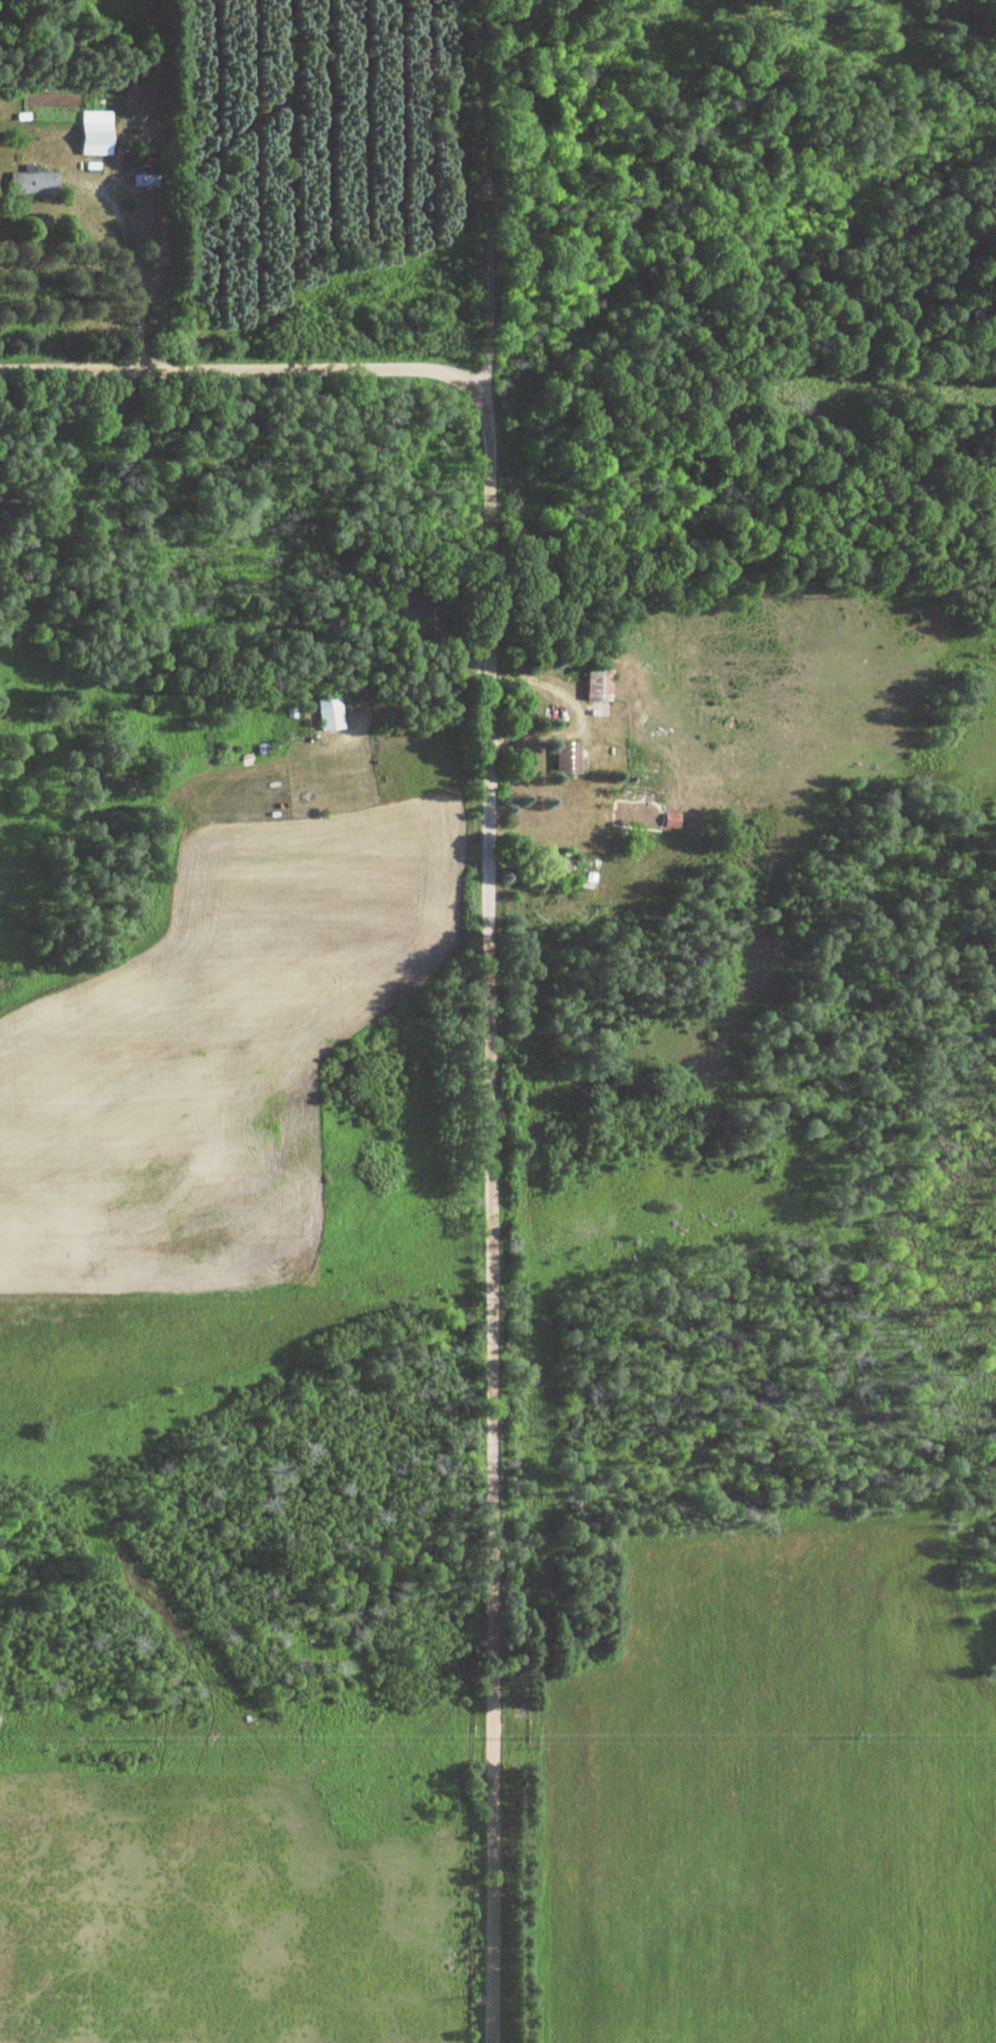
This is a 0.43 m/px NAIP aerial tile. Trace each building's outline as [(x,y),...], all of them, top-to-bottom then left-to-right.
[(76,156),(108,156),(108,110),(76,110),(76,156)] [(55,172),(7,172),(7,195),(55,195),(55,172)] [(607,701),(607,667),(582,667),(582,701),(607,701)] [(341,729),(336,694),(312,697),(317,732),(341,729)] [(556,765),(575,764),(574,743),(554,744),(556,765)] [(662,827),(676,827),(676,814),(662,814),(662,827)]
